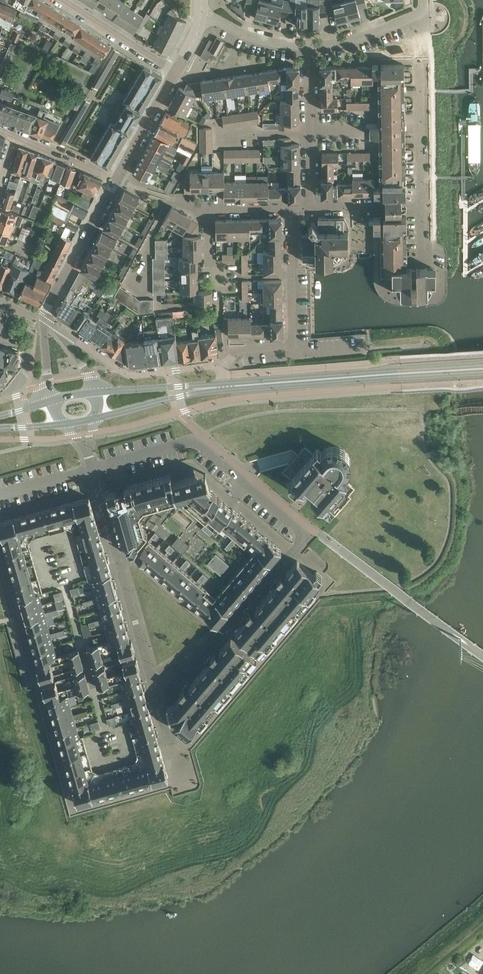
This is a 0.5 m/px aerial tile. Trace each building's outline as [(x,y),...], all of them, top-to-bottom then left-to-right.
[(13,20),(16,12),(38,20),(38,19),(39,19),(41,16),(27,7),(19,4),(15,3),(8,0),(6,0),(7,0),(6,3),(0,0),(0,14),(13,20)] [(27,7),(41,16),(45,10),(47,12),(51,6),(42,0),(30,0),(27,7)] [(104,12),(112,0),(99,0),(95,6),(104,12)] [(114,18),(123,4),(124,2),(121,0),(112,0),(104,12),(114,18)] [(266,20),(271,2),(265,0),(246,0),(245,3),(258,6),(255,17),(266,20)] [(288,13),(290,1),(286,0),(284,0),(283,4),(271,2),(266,20),(278,23),(281,12),(288,13)] [(308,6),(308,25),(310,25),(310,26),(311,26),(312,26),(313,26),(313,27),(314,27),(314,26),(315,26),(316,26),(317,26),(317,25),(320,25),(320,14),(327,13),(326,0),(325,0),(308,0),(308,6)] [(326,0),(327,13),(335,12),(337,23),(349,20),(344,1),(333,4),(332,0),(327,0),(326,0)] [(344,1),(349,20),(361,17),(358,6),(366,4),(365,0),(349,0),(344,1)] [(296,1),(290,1),(288,13),(296,14),(296,25),(308,25),(308,6),(296,6),(296,1)] [(123,27),(134,11),(123,4),(113,20),(123,27)] [(41,16),(39,19),(52,27),(61,12),(51,6),(47,12),(45,10),(41,16)] [(169,13),(164,24),(182,32),(187,21),(176,16),(178,14),(172,8),(167,12),(169,13)] [(134,11),(123,27),(134,33),(136,31),(139,25),(144,17),(134,11)] [(61,12),(52,27),(54,29),(56,30),(53,35),(54,36),(59,39),(62,34),(72,19),(63,14),(61,12)] [(144,17),(139,25),(143,27),(150,15),(147,13),(144,17)] [(2,25),(3,24),(10,27),(13,20),(0,14),(0,24),(2,25)] [(72,19),(62,34),(66,36),(66,37),(63,42),(69,46),(72,41),(81,26),(82,25),(76,22),(72,19)] [(164,24),(159,35),(176,43),(182,32),(164,24)] [(81,26),(72,41),(76,44),(73,49),(74,51),(78,53),(82,48),(91,33),(87,30),(81,26)] [(91,33),(82,48),(86,51),(83,56),(87,58),(89,60),(92,54),(101,39),(99,38),(91,33)] [(176,43),(159,35),(153,46),(171,54),(176,43)] [(210,50),(218,55),(226,41),(217,36),(210,50)] [(43,48),(48,50),(53,41),(47,39),(43,48)] [(101,39),(92,54),(96,57),(93,62),(99,66),(106,54),(112,46),(101,39)] [(114,47),(105,63),(106,63),(95,80),(92,86),(98,89),(120,51),(118,50),(114,47)] [(404,64),(381,64),(383,195),(385,195),(386,202),(386,211),(386,214),(386,216),(383,216),(384,269),(384,274),(392,274),(393,283),(396,283),(400,283),(401,294),(401,295),(428,295),(428,294),(428,293),(429,292),(430,291),(436,282),(436,269),(431,269),(430,269),(430,268),(423,268),(416,268),(416,270),(412,270),(412,268),(407,268),(407,260),(404,260),(404,250),(407,250),(407,235),(407,234),(403,234),(403,230),(407,230),(407,229),(406,216),(401,216),(401,214),(402,214),(402,211),(402,202),(401,197),(401,195),(406,195),(406,182),(406,181),(403,181),(403,177),(406,177),(406,176),(406,161),(402,161),(402,151),(405,151),(405,150),(405,109),(402,109),(401,99),(405,99),(405,98),(404,83),(404,82),(401,83),(401,74),(404,74),(404,73),(404,72),(404,64)] [(125,100),(129,102),(143,110),(163,76),(145,66),(125,100)] [(320,83),(321,83),(332,83),(332,82),(332,77),(320,66),(320,83)] [(336,66),(320,66),(332,77),(336,77),(336,67),(336,66)] [(372,66),(362,67),(362,83),(373,82),(373,73),(373,66),(372,66)] [(284,80),(287,79),(300,67),(283,67),(283,68),(284,80)] [(287,79),(287,84),(299,84),(300,84),(300,67),(287,79)] [(351,67),(336,67),(336,77),(336,78),(351,78),(351,67)] [(362,67),(351,67),(351,78),(351,83),(362,83),(362,67)] [(269,82),(284,80),(283,68),(267,70),(270,88),(269,82)] [(270,88),(267,70),(256,72),(259,90),(270,88)] [(259,90),(256,72),(245,74),(248,92),(259,90)] [(248,92),(245,74),(234,76),(237,94),(248,92)] [(237,94),(234,76),(223,77),(226,95),(237,94)] [(226,95),(223,77),(212,79),(215,97),(226,95)] [(215,97),(212,79),(201,81),(201,82),(193,83),(194,88),(195,87),(196,93),(197,93),(197,95),(199,94),(201,99),(200,94),(202,94),(204,99),(215,97)] [(321,83),(322,100),(333,100),(333,98),(333,82),(332,82),(332,83),(321,83)] [(194,88),(193,83),(187,84),(185,89),(180,86),(175,96),(191,105),(194,99),(201,99),(199,94),(197,95),(197,93),(196,93),(195,87),(194,88)] [(299,84),(287,84),(287,100),(299,100),(299,84)] [(12,100),(15,93),(2,88),(0,94),(0,96),(12,100)] [(72,105),(78,108),(84,97),(78,94),(72,105)] [(191,105),(175,96),(169,106),(185,115),(190,106),(191,105)] [(333,100),(322,100),(322,109),(338,109),(338,98),(333,98),(333,100)] [(73,120),(60,142),(65,145),(90,102),(89,102),(85,99),(73,120)] [(281,100),(281,112),(299,111),(299,100),(287,100),(281,100)] [(31,131),(38,115),(0,101),(0,120),(31,131)] [(129,102),(116,123),(130,132),(143,110),(129,102)] [(41,108),(38,115),(31,131),(42,135),(53,140),(57,131),(59,124),(49,120),(44,118),(47,111),(41,108)] [(279,122),(279,128),(279,129),(291,129),(291,123),(299,123),(299,111),(281,112),(281,122),(279,122)] [(167,112),(161,123),(184,136),(185,137),(186,134),(190,136),(193,130),(190,128),(191,125),(167,112)] [(130,132),(116,123),(112,121),(96,149),(91,157),(109,168),(130,132)] [(370,122),(370,135),(379,135),(379,126),(378,126),(378,122),(370,122)] [(164,138),(179,146),(184,136),(161,123),(155,133),(164,138)] [(154,135),(149,144),(164,152),(166,148),(175,153),(178,147),(154,135)] [(192,153),(197,143),(185,137),(184,136),(179,146),(192,153)] [(281,145),(282,156),(300,155),(300,144),(291,144),(291,138),(279,138),(279,139),(279,145),(281,145)] [(144,153),(170,168),(169,167),(171,162),(161,156),(164,152),(149,144),(144,153)] [(12,171),(21,175),(29,150),(20,146),(12,171)] [(31,179),(34,169),(39,154),(29,150),(21,175),(31,179)] [(171,168),(170,168),(144,153),(139,163),(153,171),(155,172),(158,167),(168,173),(171,168)] [(185,153),(181,160),(187,164),(191,156),(185,153)] [(322,153),(322,164),(334,164),(338,164),(338,163),(338,153),(322,153)] [(34,182),(38,183),(47,157),(39,154),(34,169),(39,171),(37,177),(36,176),(34,182)] [(288,167),(288,169),(300,169),(300,155),(282,156),(282,167),(288,167)] [(44,179),(49,181),(56,161),(47,157),(38,183),(44,185),(46,181),(44,180),(44,179)] [(187,164),(181,160),(180,161),(181,161),(177,169),(182,171),(186,164),(187,164)] [(49,181),(61,186),(68,165),(56,161),(49,181)] [(153,171),(139,163),(139,162),(133,172),(154,183),(156,179),(150,176),(153,171)] [(322,164),(322,179),(333,179),(333,180),(334,179),(334,164),(322,164)] [(58,194),(59,194),(69,198),(70,195),(71,191),(70,195),(65,193),(68,184),(71,185),(76,169),(68,165),(61,186),(58,194)] [(288,169),(288,183),(300,183),(300,169),(288,169)] [(172,177),(170,180),(176,183),(181,174),(175,170),(171,177),(172,177)] [(85,190),(82,196),(92,201),(103,180),(84,172),(79,181),(77,186),(85,190)] [(191,190),(202,190),(202,172),(190,172),(191,181),(185,181),(185,188),(180,188),(180,193),(191,193),(191,190)] [(202,190),(213,190),(213,172),(202,172),(202,190)] [(213,190),(224,190),(224,182),(225,182),(224,172),(213,172),(213,190)] [(352,178),(352,183),(353,183),(353,194),(363,194),(364,178),(352,178)] [(375,178),(364,178),(363,194),(374,194),(375,194),(375,187),(375,178)] [(176,183),(170,180),(170,181),(166,179),(163,184),(167,186),(165,190),(171,193),(176,183)] [(321,179),(322,196),(333,184),(333,180),(333,179),(322,179),(321,179)] [(224,200),(236,200),(235,181),(225,182),(224,182),(224,190),(224,200)] [(236,200),(247,200),(246,181),(235,181),(236,200)] [(247,200),(258,199),(258,181),(246,181),(247,200)] [(258,199),(269,199),(269,181),(258,181),(258,199)] [(269,199),(285,199),(285,187),(269,187),(269,181),(269,199)] [(288,183),(289,187),(302,200),(301,183),(300,183),(288,183)] [(337,183),(337,184),(337,195),(338,195),(353,194),(353,183),(352,183),(337,183)] [(333,184),(322,196),(338,196),(338,195),(337,195),(337,184),(333,184)] [(285,199),(285,200),(302,200),(289,187),(285,187),(285,199)] [(125,189),(119,199),(134,207),(140,197),(125,189)] [(2,206),(11,209),(16,193),(6,190),(2,206)] [(69,198),(59,194),(56,199),(72,207),(70,210),(84,217),(92,201),(82,196),(81,196),(71,191),(70,195),(69,198)] [(119,199),(114,208),(129,216),(134,207),(119,199)] [(12,210),(20,212),(23,204),(22,204),(18,202),(17,205),(14,204),(12,210)] [(30,216),(36,218),(40,207),(34,205),(30,216)] [(72,213),(54,205),(49,219),(66,227),(72,213)] [(173,228),(182,212),(172,206),(163,222),(173,228)] [(0,211),(0,218),(15,224),(20,225),(24,216),(1,208),(0,211)] [(114,208),(109,218),(124,225),(129,216),(114,208)] [(183,233),(191,219),(192,217),(182,212),(173,228),(183,233)] [(38,221),(46,224),(49,216),(41,214),(38,221)] [(369,219),(370,224),(374,224),(374,230),(381,230),(381,216),(373,216),(374,219),(369,219)] [(318,230),(317,229),(317,228),(313,224),(309,228),(313,233),(313,232),(315,233),(302,234),(302,260),(315,260),(316,263),(334,263),(334,258),(345,248),(349,248),(348,230),(344,230),(344,217),(318,217),(318,230)] [(11,233),(15,224),(0,218),(0,229),(11,233)] [(124,225),(109,218),(104,228),(119,236),(124,225)] [(278,218),(266,218),(266,219),(266,231),(270,231),(270,235),(281,235),(282,235),(282,226),(282,222),(278,222),(278,218)] [(199,235),(199,224),(191,219),(183,233),(184,235),(199,235)] [(239,238),(250,238),(250,219),(238,220),(239,238)] [(250,231),(266,231),(266,219),(250,219),(250,238),(250,231)] [(216,238),(228,238),(227,220),(216,220),(216,238)] [(228,238),(239,238),(238,220),(227,220),(228,238)] [(70,222),(67,227),(77,231),(79,226),(70,222)] [(18,238),(26,241),(31,230),(23,227),(18,238)] [(0,229),(0,240),(8,243),(11,233),(0,229)] [(102,230),(97,240),(112,248),(117,238),(102,230)] [(62,235),(48,261),(59,267),(72,240),(62,235)] [(202,235),(199,235),(184,235),(184,247),(202,246),(202,235)] [(281,235),(270,235),(270,251),(282,251),(281,235)] [(97,240),(92,250),(107,258),(112,248),(97,240)] [(184,247),(184,257),(184,258),(198,257),(198,258),(202,258),(202,246),(184,247)] [(47,253),(40,250),(37,256),(44,259),(47,253)] [(92,250),(86,259),(101,267),(107,258),(92,250)] [(263,251),(264,263),(282,262),(282,251),(270,251),(263,251)] [(3,287),(16,254),(11,252),(7,264),(2,263),(0,268),(0,286),(3,287)] [(16,292),(19,293),(25,281),(32,284),(38,269),(42,259),(37,256),(38,252),(37,252),(30,270),(26,268),(29,260),(16,254),(3,287),(16,292)] [(180,257),(180,269),(198,269),(198,258),(198,257),(184,258),(184,257),(180,257)] [(101,267),(86,259),(81,269),(96,277),(101,267)] [(19,293),(41,303),(59,267),(48,261),(43,271),(38,269),(32,284),(25,281),(19,293)] [(282,262),(264,263),(264,274),(282,274),(282,262)] [(180,269),(180,280),(198,280),(198,269),(180,269)] [(80,272),(76,278),(89,285),(90,284),(93,279),(80,272)] [(76,278),(73,283),(86,290),(89,285),(76,278)] [(93,279),(90,284),(95,288),(98,283),(93,279)] [(180,291),(194,291),(198,291),(198,290),(198,280),(180,280),(180,291)] [(259,288),(259,292),(261,292),(282,291),(282,280),(264,280),(264,287),(259,288)] [(73,283),(70,290),(78,295),(79,293),(83,295),(86,290),(73,283)] [(94,290),(102,295),(107,288),(98,283),(95,288),(94,290)] [(115,296),(119,300),(120,300),(126,290),(120,286),(116,293),(115,296)] [(117,303),(119,300),(115,296),(116,293),(107,288),(102,295),(117,303)] [(59,315),(67,321),(77,307),(82,300),(80,299),(83,295),(79,293),(78,295),(70,290),(58,312),(59,315)] [(120,300),(125,303),(131,293),(126,290),(120,300)] [(194,291),(194,302),(213,302),(212,290),(198,290),(198,291),(194,291)] [(283,302),(282,291),(261,292),(261,303),(271,303),(283,302)] [(125,303),(130,307),(136,297),(131,293),(125,303)] [(130,307),(139,313),(137,304),(141,300),(136,297),(130,307)] [(137,304),(139,313),(148,312),(148,299),(142,299),(141,300),(137,304)] [(79,329),(89,315),(90,312),(85,309),(88,304),(82,300),(77,307),(67,321),(79,329)] [(271,314),(271,320),(283,319),(284,319),(283,317),(283,302),(271,303),(271,314)] [(1,329),(8,312),(7,308),(0,305),(0,329),(1,329)] [(79,329),(90,336),(100,321),(108,310),(107,310),(106,311),(101,309),(95,319),(89,315),(79,329)] [(90,336),(101,344),(112,329),(114,325),(106,320),(111,312),(108,310),(100,321),(90,336)] [(156,318),(158,329),(162,362),(179,359),(177,341),(174,316),(156,318)] [(229,336),(241,335),(240,317),(224,317),(224,325),(228,325),(229,336)] [(241,335),(252,335),(251,324),(252,324),(252,317),(240,317),(241,335)] [(271,320),(271,323),(284,336),(284,319),(283,319),(271,320)] [(116,354),(125,341),(127,339),(119,334),(125,325),(120,322),(117,328),(115,332),(112,329),(101,344),(116,354)] [(252,335),(267,335),(268,335),(268,323),(252,324),(251,324),(252,335)] [(268,335),(267,335),(268,336),(284,336),(271,323),(268,323),(268,335)] [(185,340),(177,341),(179,359),(191,358),(188,339),(187,327),(181,328),(183,337),(184,337),(185,340)] [(216,333),(199,335),(202,356),(219,354),(217,340),(223,340),(222,330),(220,327),(215,328),(216,333)] [(158,329),(144,331),(149,363),(162,362),(158,329)] [(195,338),(188,339),(191,358),(202,356),(199,335),(198,329),(193,329),(193,336),(195,336),(195,338)] [(134,332),(135,340),(139,365),(149,363),(144,331),(134,332)] [(125,341),(116,354),(131,364),(135,365),(139,365),(135,340),(125,341)] [(17,366),(18,364),(19,363),(19,360),(19,359),(19,357),(18,356),(19,351),(9,349),(0,347),(0,353),(2,354),(0,363),(17,366)] [(1,390),(0,387),(6,386),(4,378),(7,378),(6,375),(8,375),(8,374),(7,371),(6,370),(5,370),(5,368),(0,369),(0,390),(1,390)] [(305,446),(283,472),(292,479),(288,484),(295,490),(299,486),(335,516),(352,497),(349,495),(355,488),(343,478),(348,472),(349,470),(350,468),(351,466),(351,463),(351,462),(351,460),(350,458),(350,456),(349,455),(348,453),(347,452),(345,450),(344,449),(342,448),(340,447),(339,447),(338,446),(335,446),(334,446),(333,446),(331,446),(330,446),(328,447),(327,448),(325,448),(323,450),(322,451),(317,448),(313,453),(305,446)] [(206,473),(173,482),(177,499),(211,490),(206,473)] [(121,543),(125,542),(143,525),(160,504),(177,499),(173,482),(171,474),(107,492),(121,543)] [(232,508),(211,490),(177,499),(206,524),(211,517),(219,523),(232,508)] [(89,497),(74,501),(77,513),(79,518),(94,514),(89,497)] [(74,501),(59,506),(63,522),(78,518),(79,518),(77,513),(74,501)] [(59,506),(44,510),(48,527),(63,522),(59,506)] [(219,523),(226,530),(240,514),(232,508),(219,523)] [(44,510),(29,514),(33,531),(48,527),(44,510)] [(29,514),(14,518),(18,535),(20,535),(33,531),(29,514)] [(94,514),(79,518),(78,518),(80,526),(80,527),(82,532),(98,528),(97,522),(96,521),(94,514)] [(226,530),(234,537),(236,538),(249,522),(240,514),(226,530)] [(0,522),(0,529),(1,531),(3,540),(18,535),(14,518),(10,519),(0,522)] [(238,540),(244,545),(257,530),(249,522),(236,538),(237,539),(238,540)] [(127,547),(132,551),(147,533),(144,531),(143,525),(125,542),(129,545),(127,547)] [(98,528),(82,532),(84,539),(86,547),(102,542),(100,534),(98,528)] [(244,545),(253,553),(266,537),(257,530),(244,545)] [(18,535),(3,540),(5,548),(7,554),(24,549),(20,535),(18,535)] [(234,537),(230,542),(234,545),(238,540),(237,539),(236,538),(234,537)] [(266,537),(253,553),(268,566),(282,550),(266,537)] [(136,555),(144,562),(157,547),(149,540),(136,555)] [(102,542),(86,547),(88,554),(90,562),(107,558),(104,550),(102,542)] [(230,542),(225,547),(229,550),(234,545),(230,542)] [(144,562),(152,569),(165,554),(157,547),(144,562)] [(24,549),(7,554),(11,569),(28,564),(24,549)] [(207,563),(221,574),(229,564),(216,553),(207,563)] [(253,553),(247,560),(262,573),(268,566),(253,553)] [(152,569),(161,576),(173,561),(165,554),(152,569)] [(107,558),(90,562),(95,578),(111,574),(107,558)] [(247,560),(240,568),(256,581),(262,573),(247,560)] [(275,587),(264,599),(290,622),(323,583),(319,579),(322,576),(317,571),(314,574),(297,560),(284,576),(282,575),(282,574),(278,579),(277,578),(272,584),(275,587)] [(161,576),(169,583),(182,568),(180,567),(173,561),(161,576)] [(28,564),(11,569),(15,584),(32,579),(28,564)] [(169,583),(177,590),(190,575),(183,569),(182,568),(169,583)] [(240,568),(234,575),(249,588),(256,581),(240,568)] [(114,584),(111,574),(95,578),(91,579),(94,589),(114,584)] [(177,590),(185,597),(198,582),(196,581),(190,575),(177,590)] [(234,575),(228,583),(243,595),(249,588),(234,575)] [(32,579),(15,584),(20,599),(36,595),(32,579)] [(185,597),(193,604),(206,589),(200,584),(198,582),(185,597)] [(228,583),(222,590),(237,603),(243,595),(228,583)] [(117,594),(114,584),(94,589),(97,598),(97,600),(117,594)] [(193,604),(203,612),(216,597),(206,589),(193,604)] [(222,590),(216,597),(231,610),(237,603),(222,590)] [(20,599),(23,610),(42,604),(40,594),(36,595),(20,599)] [(120,604),(117,594),(97,600),(98,602),(100,610),(120,604)] [(216,597),(203,612),(218,625),(231,610),(216,597)] [(60,599),(56,600),(58,608),(59,608),(59,611),(66,609),(63,598),(60,599)] [(290,622),(264,599),(253,612),(251,611),(252,611),(251,610),(247,615),(246,614),(240,620),(244,623),(235,633),(261,655),(290,622)] [(23,610),(26,620),(45,614),(45,612),(42,604),(23,610)] [(123,615),(120,604),(100,610),(102,618),(103,620),(123,615)] [(26,620),(29,630),(48,625),(46,616),(45,614),(26,620)] [(125,625),(123,615),(103,620),(104,623),(106,630),(125,625)] [(29,630),(31,640),(51,635),(50,633),(48,625),(29,630)] [(128,635),(125,625),(106,630),(109,641),(128,635)] [(31,640),(34,651),(54,645),(52,637),(51,635),(31,640)] [(130,641),(128,635),(109,641),(111,649),(119,646),(121,656),(135,652),(132,641),(130,641)] [(208,664),(200,674),(226,697),(258,659),(231,638),(217,654),(216,652),(215,652),(211,657),(210,656),(205,662),(208,664)] [(100,652),(111,649),(109,641),(100,643),(98,644),(100,652)] [(103,661),(100,652),(98,644),(95,645),(87,647),(92,664),(103,661)] [(34,651),(37,661),(57,655),(54,645),(34,651)] [(68,652),(70,660),(73,670),(83,667),(78,649),(71,652),(68,652)] [(66,653),(57,655),(59,663),(70,660),(68,652),(66,653)] [(57,655),(37,661),(39,667),(37,667),(40,679),(54,675),(51,665),(59,663),(57,655)] [(118,673),(120,681),(140,675),(138,670),(140,669),(137,658),(123,662),(126,671),(118,673)] [(110,684),(107,676),(105,667),(94,670),(99,687),(107,685),(110,684)] [(74,675),(77,685),(79,693),(82,692),(90,689),(85,672),(74,675)] [(111,683),(120,681),(118,673),(107,676),(110,684),(111,683)] [(226,697),(200,674),(191,684),(189,682),(183,688),(184,688),(180,693),(180,694),(181,693),(182,695),(175,702),(167,705),(171,719),(176,717),(179,720),(175,725),(187,735),(191,730),(194,733),(226,697)] [(120,681),(123,691),(143,686),(140,675),(120,681)] [(47,695),(49,701),(68,696),(66,688),(58,690),(56,681),(42,684),(45,696),(47,695)] [(77,685),(66,688),(68,696),(78,693),(79,693),(77,685)] [(125,699),(126,702),(146,696),(143,686),(123,691),(125,699)] [(49,701),(52,712),(71,706),(68,696),(49,701)] [(127,704),(129,712),(149,707),(146,696),(126,702),(127,704)] [(52,712),(54,722),(74,716),(73,714),(71,706),(52,712)] [(135,722),(140,721),(151,717),(149,707),(129,712),(132,723),(135,722)] [(54,722),(57,732),(77,727),(75,719),(74,716),(54,722)] [(107,718),(108,725),(117,723),(115,716),(107,718)] [(140,721),(135,722),(139,737),(156,732),(151,717),(140,721)] [(90,723),(92,730),(101,727),(99,721),(90,723)] [(57,732),(60,743),(77,738),(80,737),(77,727),(57,732)] [(156,732),(139,737),(141,743),(143,752),(160,748),(158,739),(156,732)] [(77,738),(60,743),(65,758),(81,753),(77,738)] [(160,748),(143,752),(147,766),(149,766),(164,762),(162,755),(161,749),(160,748)] [(81,753),(65,758),(69,773),(86,769),(81,753)] [(164,762),(149,766),(150,770),(153,782),(169,778),(164,762)] [(147,766),(134,770),(135,774),(138,786),(153,782),(150,770),(149,766),(147,766)] [(86,769),(69,773),(71,781),(73,787),(88,783),(90,782),(86,769)] [(134,770),(118,774),(120,779),(123,791),(138,786),(135,774),(134,770)] [(109,777),(103,779),(104,783),(108,795),(123,791),(120,779),(118,774),(109,777)] [(90,782),(88,783),(89,787),(93,799),(108,795),(104,783),(103,779),(90,782)] [(88,783),(73,787),(77,804),(93,799),(89,787),(88,783)]
